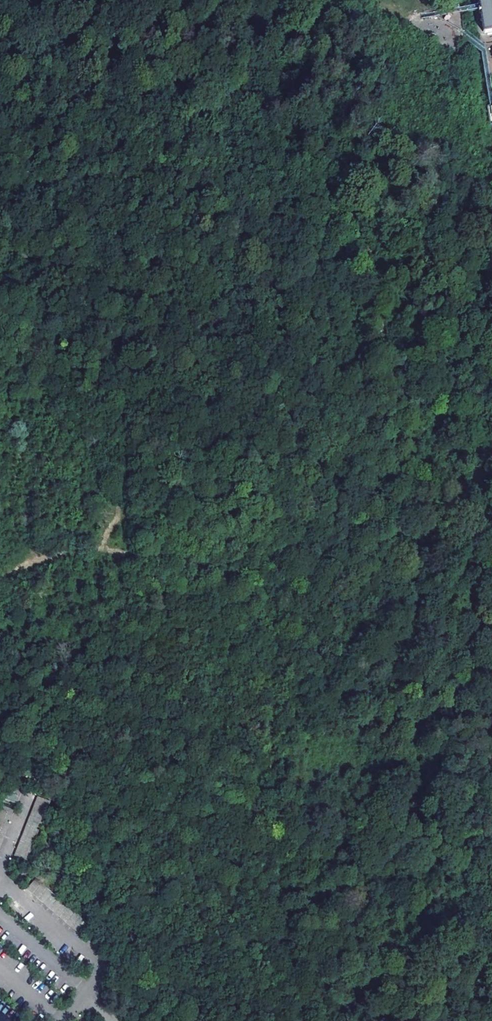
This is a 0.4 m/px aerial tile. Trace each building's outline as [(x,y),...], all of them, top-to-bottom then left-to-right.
[(483,31),(484,32),(491,31),(491,0),(479,0),(483,31)] [(10,786),(5,799),(17,804),(22,791),(10,786)] [(51,802),(38,797),(15,856),(28,860),(51,802)] [(0,813),(0,849),(15,811),(3,806),(0,813)] [(91,926),(36,880),(28,890),(82,936),(91,926)]
